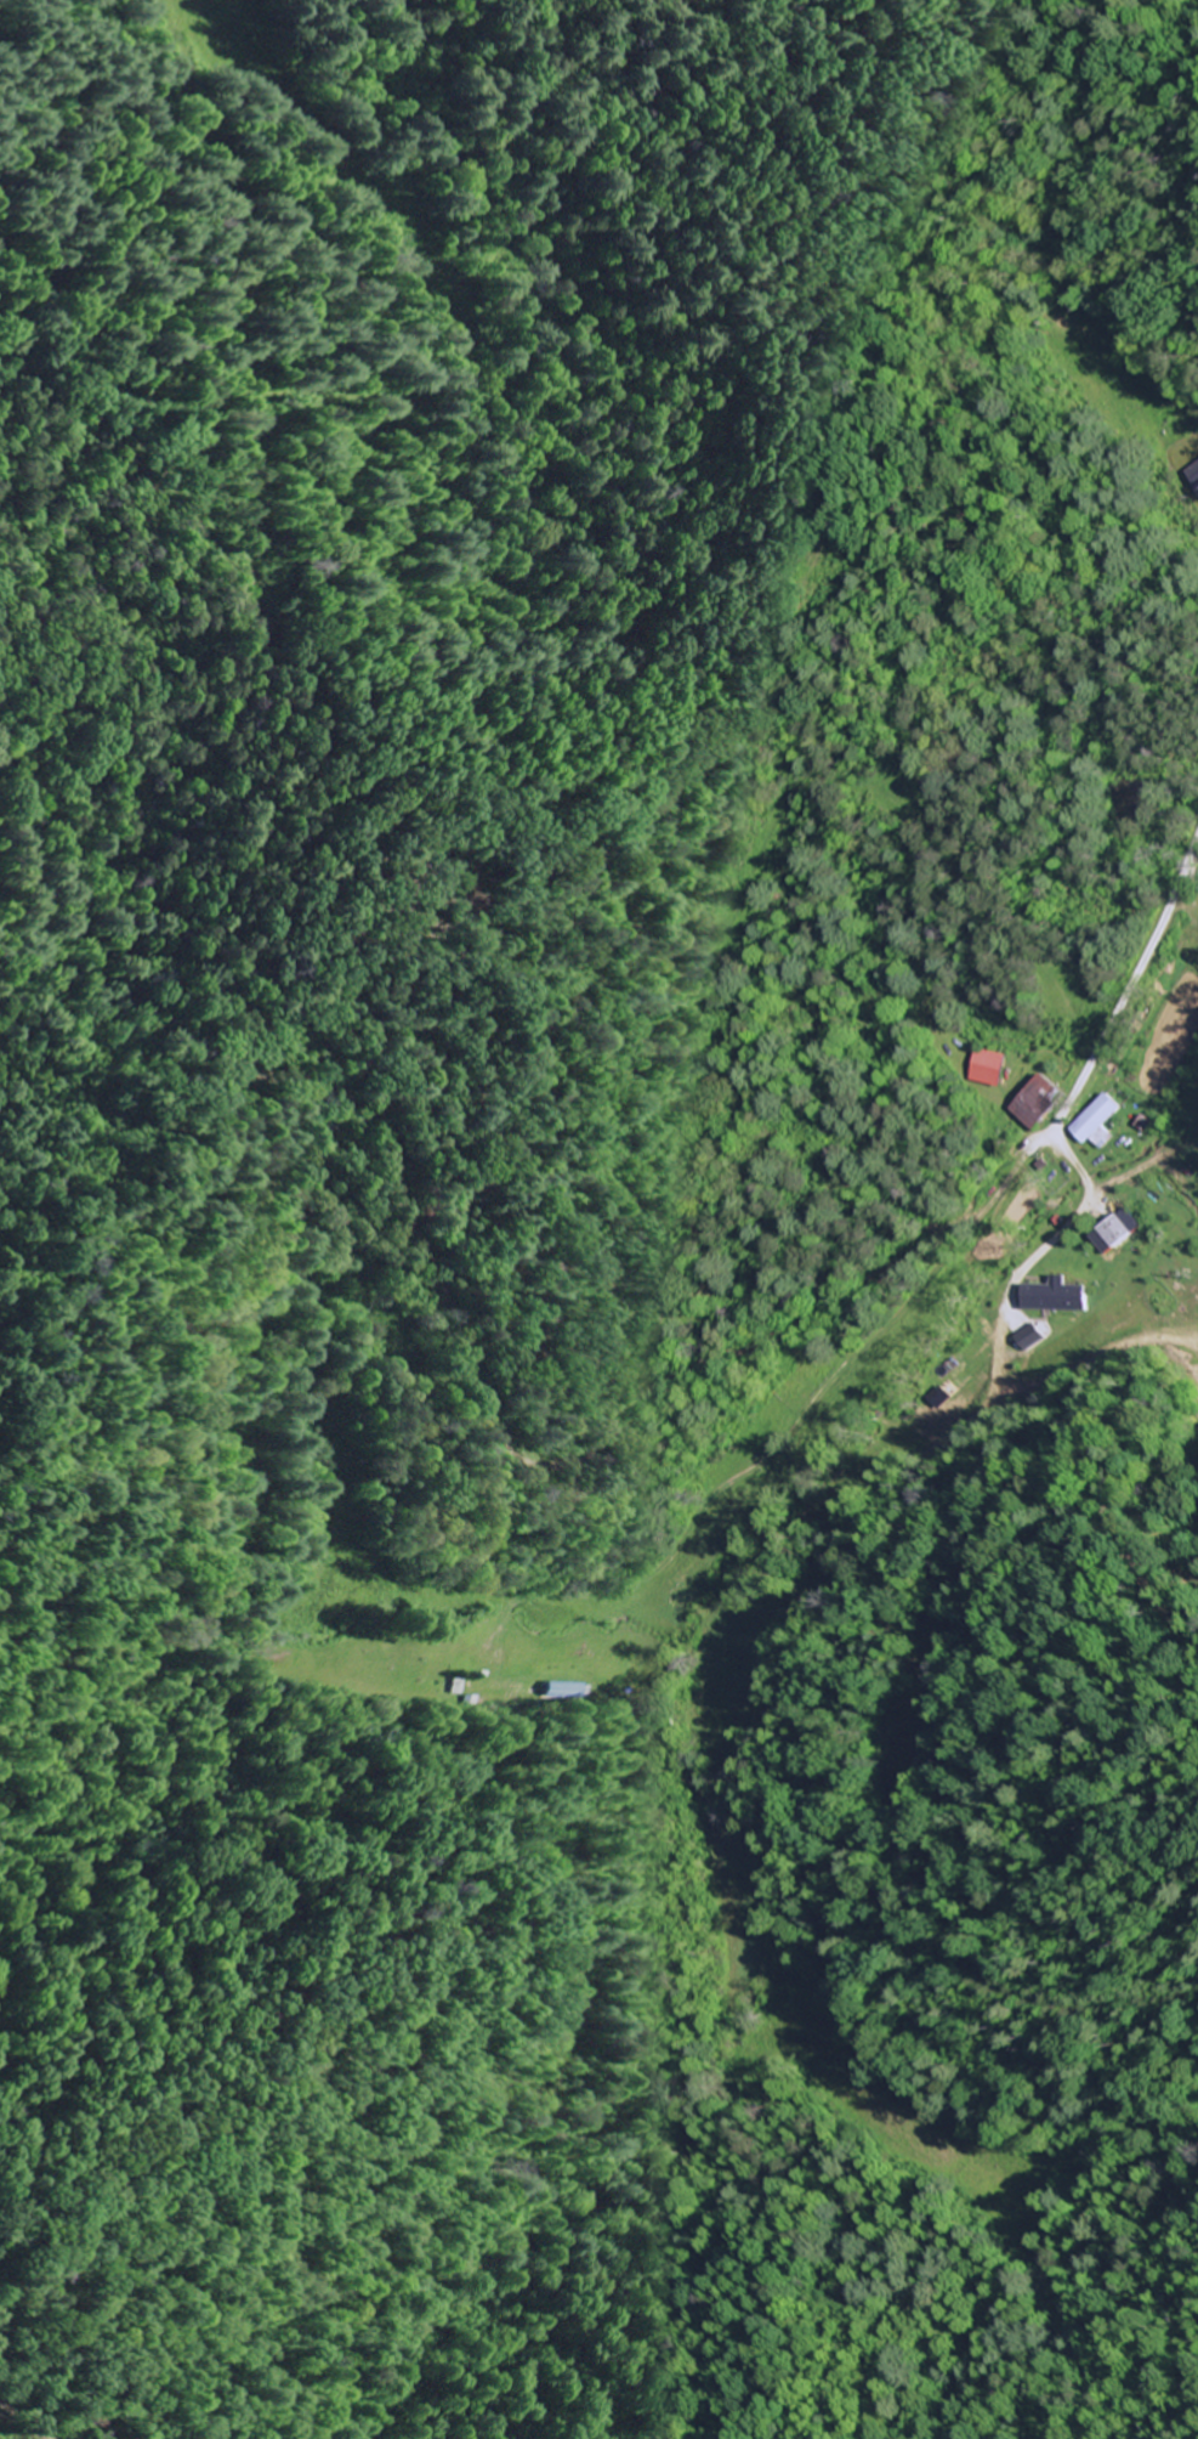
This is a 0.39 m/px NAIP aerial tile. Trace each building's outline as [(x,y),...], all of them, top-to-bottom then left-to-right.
[(1187,472),(1197,490),(1197,465),(1187,472)] [(1009,1057),(977,1050),(969,1082),(1002,1090),(1009,1057)] [(1037,1133),(1069,1098),(1045,1076),(1014,1111),(1037,1133)] [(1105,1129),(1124,1111),(1109,1095),(1072,1131),(1087,1147),(1093,1141),(1103,1151),(1115,1139),(1105,1129)] [(1092,1239),(1107,1258),(1144,1229),(1128,1210),(1092,1239)] [(1027,1286),(1026,1312),(1086,1315),(1087,1288),(1067,1288),(1068,1278),(1053,1278),(1053,1288),(1027,1286)] [(1014,1341),(1026,1354),(1042,1339),(1031,1326),(1014,1341)]
